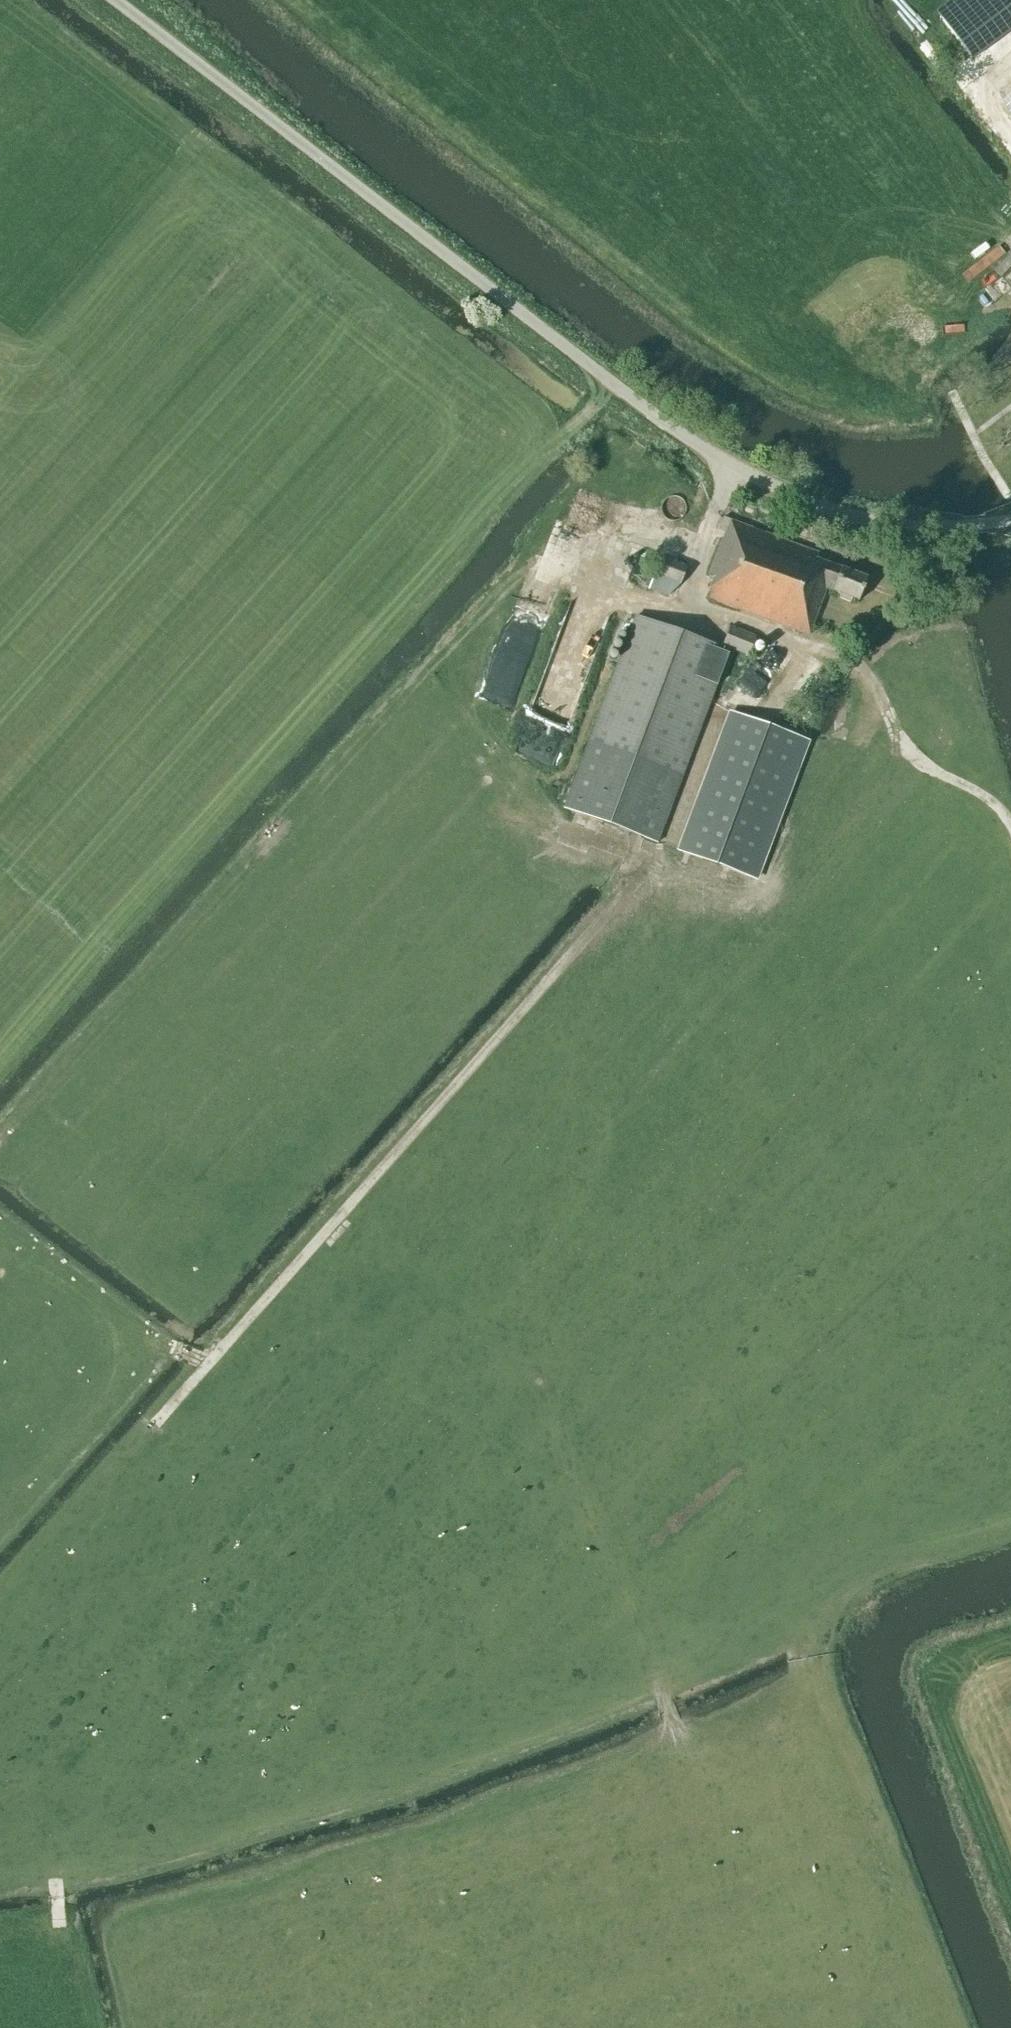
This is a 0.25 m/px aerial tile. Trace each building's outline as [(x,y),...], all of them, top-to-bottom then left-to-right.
[(1002,103),(1010,115),(1010,96),(1002,103)] [(859,602),(867,579),(817,560),(819,554),(723,518),(719,528),(726,530),(709,577),(714,579),(706,598),(809,636),(826,590),(841,595),(839,599),(851,603),(852,599),(859,602)] [(674,599),(687,567),(661,556),(648,589),(674,599)] [(555,767),(614,610),(576,596),(517,753),(555,767)] [(683,774),(729,652),(635,617),(589,739),(564,808),(658,842),(683,774)] [(749,657),(757,637),(730,626),(722,647),(749,657)] [(807,741),(731,713),(679,850),(754,879),(807,741)] [(67,1928),(66,1902),(52,1902),(53,1929),(67,1928)]
